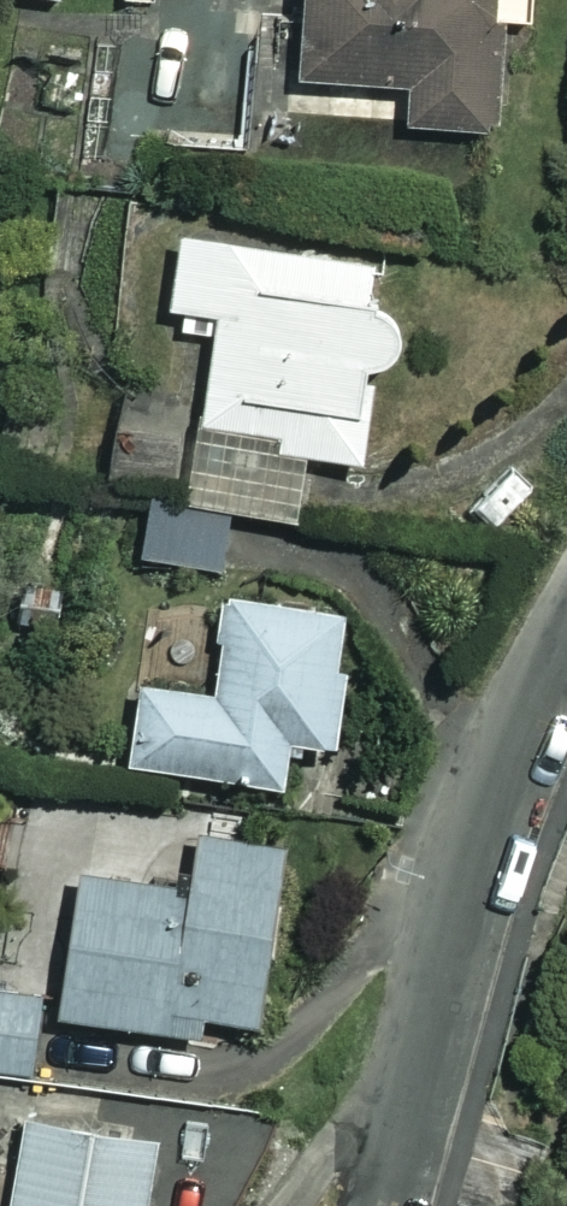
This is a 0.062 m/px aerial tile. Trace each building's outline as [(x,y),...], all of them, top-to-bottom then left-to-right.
[(301,72),(409,74),(408,117),(497,118),(500,13),(530,14),(530,0),(303,0),(301,72)] [(372,254),(179,226),(168,302),(214,308),(187,497),(297,513),(306,446),(359,454),(373,352),(395,355),(401,309),(365,304),(372,254)] [(105,396),(63,390),(58,424),(11,417),(7,449),(95,462),(105,396)] [(222,507),(147,500),(142,553),(217,561),(222,507)] [(127,759),(282,774),(285,746),(305,748),(306,732),(333,734),(347,603),(223,590),(214,687),(135,679),(127,759)] [(279,833),(199,821),(189,885),(77,869),(57,1007),(194,1027),(198,1003),(254,1011),(279,833)] [(0,994),(0,1069),(34,1072),(41,997),(0,994)] [(24,1106),(6,1205),(148,1205),(162,1131),(24,1106)]
